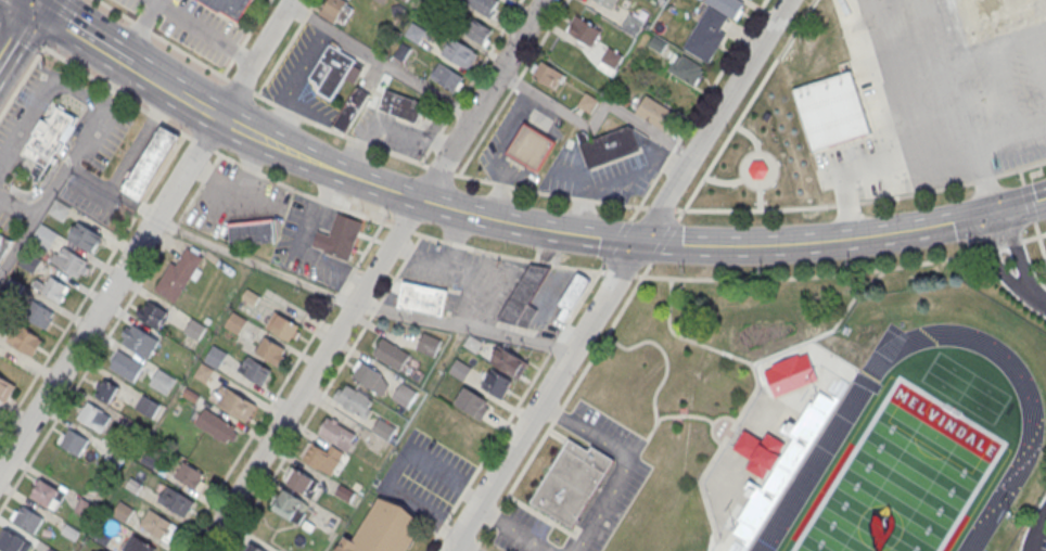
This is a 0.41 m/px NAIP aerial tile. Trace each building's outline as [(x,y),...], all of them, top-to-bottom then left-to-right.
[(239,22),(253,0),(204,0),(239,22)] [(334,24),(348,2),(344,0),(328,0),(319,13),(334,24)] [(500,2),(497,0),(465,0),(463,2),(490,18),(500,2)] [(611,10),(618,0),(596,0),(611,10)] [(684,48),(709,62),(732,18),(737,21),(746,3),(741,0),(706,0),(704,4),(707,5),(684,48)] [(973,38),(1045,19),(1045,0),(963,0),(973,38)] [(644,21),(629,12),(620,27),(636,36),(644,21)] [(592,47),(602,29),(576,14),(566,32),(592,47)] [(466,34),(483,44),(492,29),(474,19),(466,34)] [(405,35),(418,43),(426,30),(413,22),(405,35)] [(477,52),(452,36),(441,53),(466,69),(477,52)] [(332,99),(356,59),(330,43),(310,77),(317,81),(318,85),(320,86),(318,90),(332,99)] [(395,56),(403,60),(409,49),(402,44),(395,56)] [(598,65),(613,74),(623,55),(608,46),(598,65)] [(666,71),(697,86),(707,67),(676,51),(666,71)] [(530,74),(554,90),(564,74),(540,58),(530,74)] [(464,78),(439,61),(429,76),(454,93),(464,78)] [(851,73),(794,91),(814,153),(872,134),(851,73)] [(369,93),(358,86),(343,110),(334,125),(347,132),(348,130),(361,107),(369,93)] [(386,89),(380,107),(416,121),(418,121),(419,118),(425,102),(386,89)] [(599,100),(587,92),(578,106),(589,114),(599,100)] [(675,112),(646,95),(635,112),(664,130),(675,112)] [(533,107),(505,153),(536,171),(556,139),(545,132),(552,119),(533,107)] [(59,110),(48,126),(42,123),(24,155),(47,169),(50,164),(52,165),(55,159),(53,158),(56,154),(59,155),(64,146),(63,145),(77,121),(59,110)] [(162,125),(180,136),(141,200),(123,188),(162,125)] [(591,167),(642,151),(633,125),(589,139),(586,130),(576,133),(591,167)] [(363,220),(337,212),(330,234),(318,230),(314,244),(327,249),(326,253),(349,260),(363,220)] [(273,218),(228,222),(231,246),(276,242),(273,218)] [(104,237),(78,220),(67,237),(93,254),(104,237)] [(31,239),(45,251),(56,238),(42,226),(31,239)] [(12,244),(0,237),(0,262),(12,244)] [(50,261),(79,278),(89,261),(60,244),(50,261)] [(156,291),(178,303),(204,256),(181,244),(156,291)] [(32,272),(39,261),(28,254),(21,265),(32,272)] [(549,267),(532,265),(499,318),(527,326),(538,308),(527,304),(549,267)] [(566,322),(592,278),(579,271),(553,315),(566,322)] [(441,315),(446,291),(405,282),(400,306),(441,315)] [(136,313),(158,329),(169,313),(146,298),(136,313)] [(45,330),(55,312),(35,300),(25,318),(45,330)] [(292,343),(302,326),(275,310),(265,326),(292,343)] [(234,312),(247,321),(240,335),(227,326),(234,312)] [(193,319),(206,326),(197,341),(184,332),(193,319)] [(32,356),(43,339),(17,323),(6,340),(32,356)] [(150,358),(160,342),(135,326),(124,343),(150,358)] [(416,350),(433,357),(441,339),(424,331),(416,350)] [(288,349),(264,335),(254,352),(278,366),(288,349)] [(400,371),(411,353),(383,337),(373,354),(400,371)] [(204,362),(219,369),(227,351),(212,345),(204,362)] [(529,361),(498,345),(490,362),(520,378),(529,361)] [(135,382),(144,367),(119,350),(109,367),(135,382)] [(261,386),(272,370),(247,354),(236,370),(261,386)] [(463,380),(472,366),(458,358),(449,372),(463,380)] [(392,378),(359,359),(350,376),(383,395),(392,378)] [(202,362),(215,371),(207,384),(194,376),(202,362)] [(160,368),(177,379),(166,395),(150,385),(160,368)] [(513,380),(491,368),(481,387),(503,399),(513,380)] [(110,403),(120,387),(101,375),(91,392),(110,403)] [(16,386),(0,376),(0,398),(7,402),(16,386)] [(376,399),(344,380),(332,399),(365,418),(376,399)] [(408,408),(418,391),(401,382),(392,398),(408,408)] [(212,404),(248,421),(257,402),(221,385),(212,404)] [(455,402),(465,386),(487,400),(485,405),(489,407),(481,420),(455,402)] [(134,408),(152,418),(160,403),(142,394),(134,408)] [(101,433),(111,417),(86,401),(76,418),(101,433)] [(195,425),(230,444),(239,427),(204,408),(195,425)] [(349,450),(358,431),(326,417),(317,435),(349,450)] [(388,440),(396,428),(380,417),(372,430),(388,440)] [(76,459),(89,441),(69,427),(56,444),(76,459)] [(752,459),(747,468),(767,480),(787,444),(768,433),(764,441),(744,430),(734,448),(752,459)] [(341,460),(310,439),(299,456),(331,477),(341,460)] [(614,460),(572,529),(532,504),(571,440),(590,451),(592,447),(614,460)] [(114,446),(127,454),(118,469),(105,460),(114,446)] [(197,490),(206,474),(183,460),(173,476),(197,490)] [(285,482),(313,499),(322,483),(294,467),(285,482)] [(55,511),(66,495),(43,478),(31,494),(55,511)] [(186,517),(195,502),(167,485),(158,500),(186,517)] [(311,505),(282,487),(270,507),(299,524),(311,505)] [(380,493),(356,539),(344,533),(335,550),(408,550),(426,517),(380,493)] [(84,498),(97,505),(88,520),(75,511),(84,498)] [(134,509),(119,500),(111,515),(127,523),(134,509)] [(10,519),(35,534),(45,518),(19,503),(10,519)] [(169,541),(178,523),(149,508),(140,526),(169,541)] [(7,527),(0,536),(0,545),(8,550),(28,550),(32,546),(7,527)] [(130,533),(122,550),(159,550),(160,547),(130,533)] [(251,541),(245,550),(267,550),(251,541)]
